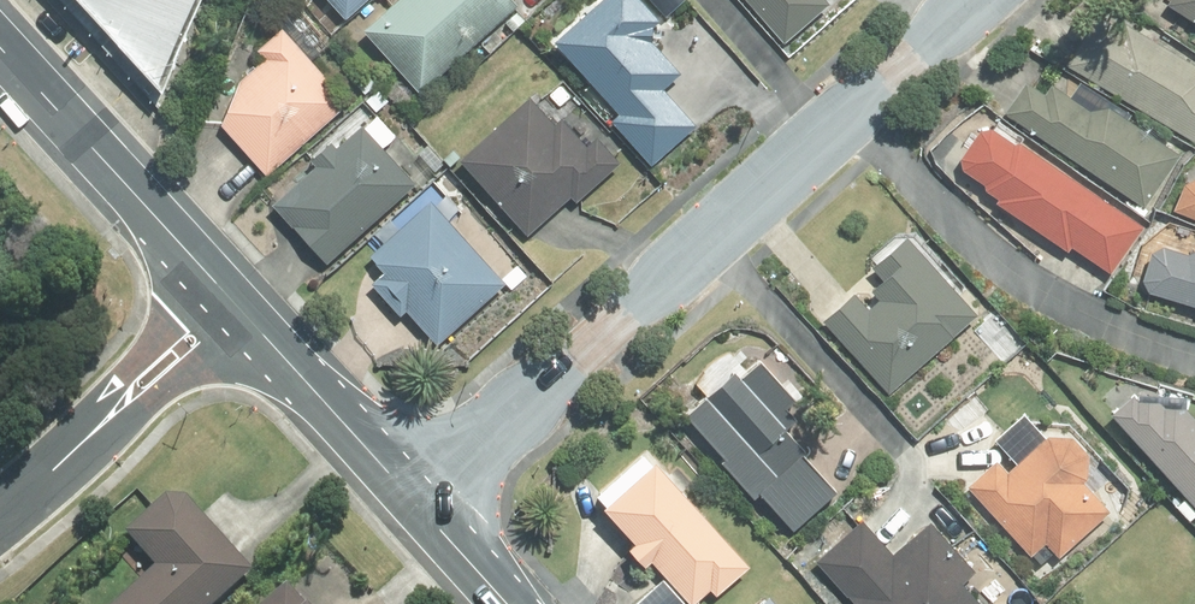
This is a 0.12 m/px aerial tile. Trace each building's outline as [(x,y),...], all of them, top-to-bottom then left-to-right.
[(159,80),(192,0),(86,0),(159,80)] [(343,15),(360,0),(330,0),(343,15)] [(360,26),(418,90),(515,1),(515,0),(389,0),(360,26)] [(610,117),(648,160),(693,122),(660,83),(678,68),(649,35),(648,19),(655,14),(643,0),(590,0),(552,33),(618,110),(610,117)] [(782,40),(827,1),(827,0),(747,0),(782,40)] [(1194,20),(1194,0),(1168,0),(1167,2),(1194,20)] [(515,10),(504,21),(511,28),(522,18),(515,10)] [(1123,18),(1119,25),(1097,11),(1066,62),(1190,138),(1194,137),(1194,62),(1123,18)] [(316,81),(324,74),(278,23),(255,44),(263,53),(236,77),(220,123),(266,173),(340,106),(316,81)] [(493,29),(479,42),(488,51),(502,39),(493,29)] [(365,73),(343,95),(349,101),(361,89),(364,91),(374,82),(365,73)] [(560,78),(546,90),(557,103),(572,91),(560,78)] [(1004,110),(1143,205),(1180,152),(1106,102),(1087,105),(1051,80),(1044,91),(1025,78),(1004,110)] [(375,86),(365,97),(375,107),(386,97),(375,86)] [(458,153),(526,233),(570,195),(574,199),(619,160),(595,131),(583,141),(560,114),(552,120),(529,93),(458,153)] [(313,160),(270,199),(325,260),(412,181),(357,120),(332,143),(326,137),(308,153),(313,160)] [(982,184),(997,194),(994,199),(1066,247),(1070,241),(1108,267),(1141,218),(1018,136),(1013,137),(989,122),(976,125),(957,153),(959,164),(984,182),(982,184)] [(414,149),(435,169),(443,159),(423,139),(414,149)] [(451,146),(442,154),(448,160),(456,153),(451,146)] [(1194,215),(1194,174),(1183,179),(1172,206),(1194,215)] [(383,268),(369,280),(398,312),(404,306),(435,341),(502,281),(427,197),(367,250),(383,268)] [(851,289),(821,316),(886,389),(975,311),(906,232),(871,262),(883,274),(870,286),(879,295),(866,305),(851,289)] [(1187,250),(1161,242),(1150,246),(1149,249),(1140,246),(1131,272),(1142,276),(1147,287),(1194,303),(1194,245),(1187,250)] [(516,265),(502,278),(511,288),(525,275),(516,265)] [(725,454),(719,458),(752,495),(758,490),(792,526),(834,487),(800,450),(802,447),(781,424),(792,414),(782,403),(792,395),(758,357),(738,375),(732,369),(686,410),(725,454)] [(1109,410),(1194,504),(1194,414),(1186,404),(1162,403),(1159,400),(1137,399),(1129,392),(1109,410)] [(996,460),(968,485),(1029,555),(1044,542),(1055,555),(1108,509),(1081,477),(1083,475),(1085,446),(1073,433),(1048,431),(1005,470),(996,460)] [(604,498),(601,501),(633,536),(627,542),(643,560),(648,556),(689,600),(708,584),(714,590),(748,560),(650,452),(648,455),(640,446),(594,487),(604,498)] [(243,569),(211,532),(206,536),(196,527),(197,518),(182,502),(168,502),(133,532),(163,566),(121,603),(204,603),(243,569)] [(959,577),(971,567),(928,518),(890,551),(860,518),(814,558),(855,603),(982,603),(959,577)] [(663,577),(634,603),(687,603),(663,577)] [(747,603),(781,603),(766,587),(747,603)] [(269,603),(299,603),(286,588),(269,603)]
